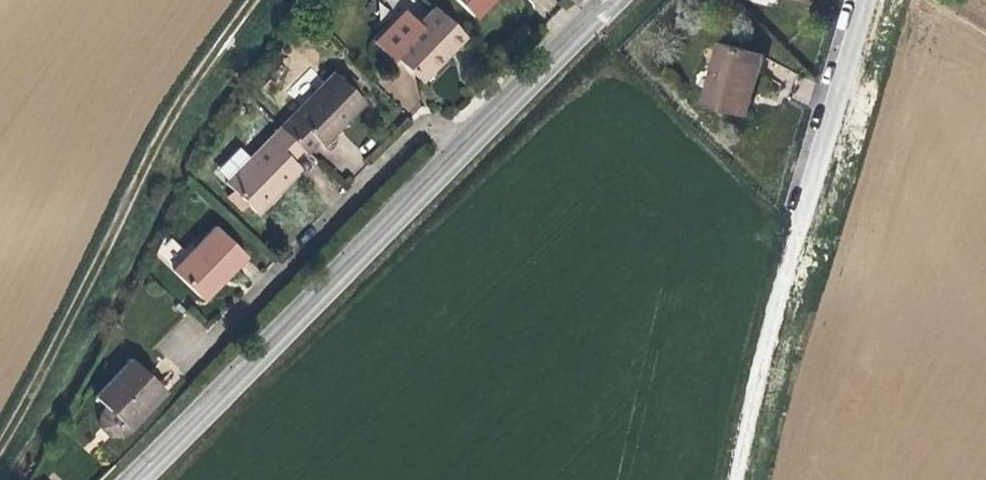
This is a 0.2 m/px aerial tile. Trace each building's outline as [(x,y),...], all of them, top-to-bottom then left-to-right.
[(479,18),(497,0),(461,0),(479,18)] [(465,38),(437,10),(421,25),(408,13),(374,46),(388,59),(393,56),(421,84),(465,38)] [(764,48),(721,36),(704,99),(748,112),(764,48)] [(342,67),(337,72),(359,94),(364,89),(342,67)] [(337,72),(282,125),(302,148),(308,153),(319,141),(322,144),(366,99),(359,94),(337,72)] [(302,148),(282,125),(227,183),(232,188),(247,206),(255,212),(299,168),(291,160),(302,148)] [(247,206),(232,188),(226,195),(242,211),(247,206)] [(213,224),(170,268),(199,299),(243,256),(213,224)] [(121,422),(156,387),(127,357),(90,392),(96,399),(93,407),(93,415),(94,421),(96,425),(103,430),(109,431),(114,432),(126,427),(121,422)] [(160,392),(156,387),(121,422),(126,427),(160,392)]
